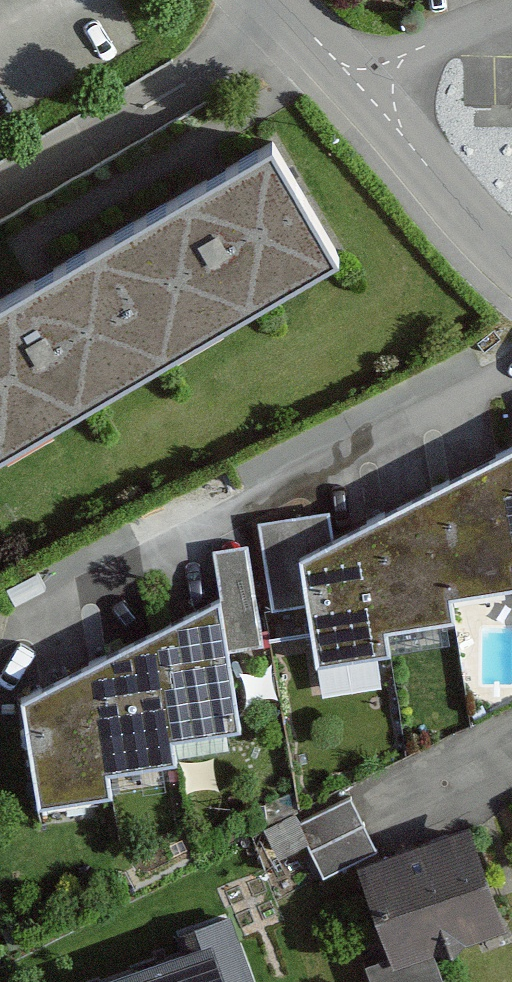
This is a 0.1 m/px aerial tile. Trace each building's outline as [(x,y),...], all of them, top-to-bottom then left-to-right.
[(0,314),(0,403),(28,451),(375,248),(308,134),(0,314)] [(317,549),(332,652),(399,642),(395,619),(467,609),(465,591),(511,584),(511,449),(317,549)] [(236,587),(35,682),(54,803),(128,791),(124,762),(194,751),(190,728),(256,718),(236,587)] [(377,848),(354,795),(299,818),(322,872),(358,856),(377,848)] [(377,848),(358,856),(394,957),(508,916),(471,814),(377,848)] [(87,981),(259,981),(242,931),(87,981)] [(373,967),(379,981),(440,981),(453,977),(444,956),(400,973),(394,959),(373,967)]
